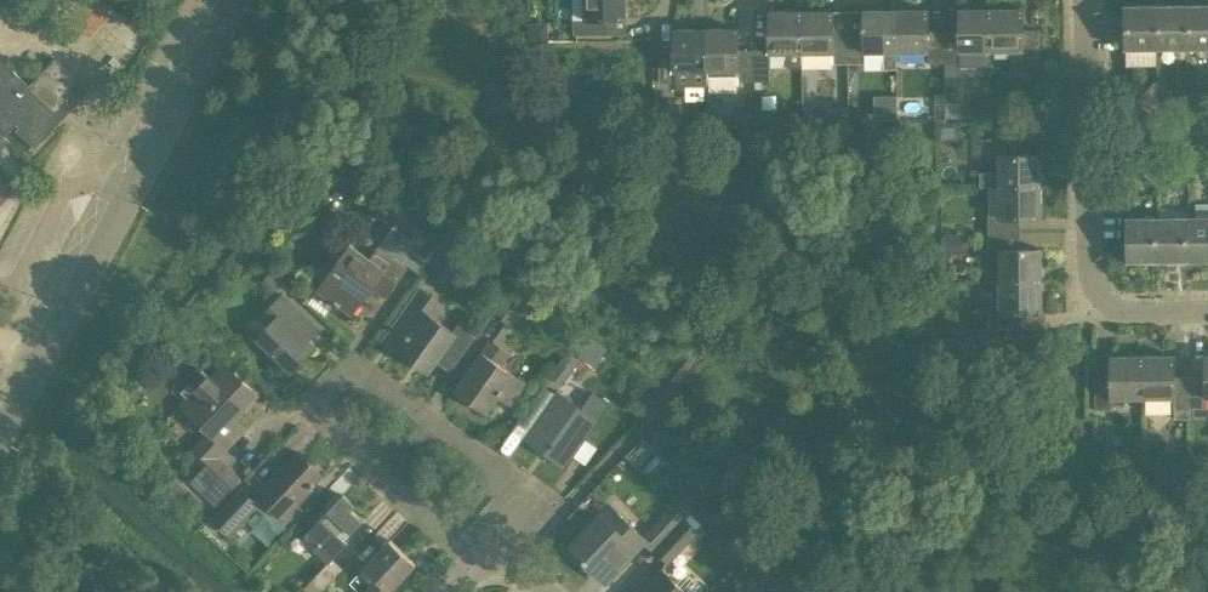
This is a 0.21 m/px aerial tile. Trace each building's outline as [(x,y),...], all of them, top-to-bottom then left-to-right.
[(623,0),(570,0),(571,34),(605,33),(605,17),(623,16),(623,0)] [(1187,4),(1188,47),(1207,47),(1207,3),(1187,4)] [(1125,49),(1158,48),(1158,4),(1124,5),(1124,14),(1125,49)] [(1188,47),(1187,4),(1158,4),(1158,48),(1188,47)] [(957,29),(941,29),(941,61),(942,80),(957,80),(956,63),(989,63),(989,48),(988,7),(956,8),(957,29)] [(1020,7),(988,7),(989,48),(1020,48),(1021,60),(1036,60),(1036,28),(1020,28),(1020,7)] [(894,66),(894,49),(893,8),(862,9),(862,30),(846,30),(846,61),(863,61),(862,50),(880,49),(881,66),(894,66)] [(925,8),(893,8),(894,49),(925,49),(925,61),(941,61),(941,29),(925,29),(925,8)] [(798,65),(798,61),(798,9),(766,10),(767,52),(754,52),(754,80),(771,80),(770,51),(784,50),(784,65),(798,65)] [(829,9),(798,9),(798,61),(803,65),(825,64),(830,61),(846,61),(846,30),(830,30),(829,9)] [(546,40),(546,34),(546,24),(531,24),(529,24),(529,40),(546,40)] [(704,86),(704,69),(704,27),(673,28),(673,48),(657,48),(657,80),(673,80),(674,86),(704,86)] [(735,27),(704,27),(704,69),(737,68),(737,80),(754,80),(754,52),(736,52),(735,27)] [(70,101),(74,105),(88,90),(53,58),(28,85),(12,70),(3,80),(0,78),(0,148),(8,140),(3,136),(15,124),(17,126),(14,130),(34,148),(63,117),(58,113),(70,101)] [(1138,99),(1148,110),(1170,89),(1160,79),(1138,99)] [(1180,99),(1170,89),(1148,110),(1158,120),(1180,99)] [(937,95),(937,123),(946,123),(946,95),(937,95)] [(1045,103),(1045,118),(1059,118),(1059,103),(1045,103)] [(659,124),(680,124),(680,120),(679,104),(658,104),(659,120),(659,124)] [(860,107),(850,107),(850,120),(863,120),(863,112),(860,107)] [(985,152),(996,152),(996,172),(980,172),(981,184),(1038,183),(1037,152),(1016,152),(1016,136),(984,136),(985,152)] [(1200,164),(1207,173),(1207,156),(1200,164)] [(1017,215),(1038,215),(1038,183),(981,184),(981,186),(996,186),(996,215),(986,216),(986,232),(1017,231),(1017,215)] [(418,234),(428,220),(408,205),(397,219),(418,234)] [(1190,216),(1191,259),(1207,259),(1207,215),(1190,216)] [(1127,260),(1160,260),(1159,216),(1126,217),(1127,260)] [(1191,259),(1190,216),(1159,216),(1160,260),(1191,259)] [(1038,247),(1017,247),(1017,231),(986,232),(986,248),(997,248),(997,269),(988,269),(988,279),(997,278),(1038,278),(1038,247)] [(251,233),(244,242),(255,251),(262,242),(251,233)] [(470,257),(446,240),(428,265),(452,282),(470,257)] [(407,266),(378,246),(369,258),(349,241),(337,258),(339,259),(317,290),(330,299),(339,306),(339,304),(352,313),(371,286),(386,297),(407,266)] [(270,290),(279,281),(268,272),(260,281),(270,290)] [(1018,311),(1039,310),(1038,278),(997,278),(997,311),(986,311),(987,326),(1018,326),(1018,311)] [(437,358),(451,369),(474,337),(458,326),(454,331),(433,316),(442,302),(421,287),(394,325),(407,334),(397,348),(428,370),(437,358)] [(292,371),(316,347),(297,329),(307,319),(282,294),(271,304),(280,312),(256,337),(292,371)] [(491,340),(456,390),(487,411),(500,392),(514,402),(527,383),(501,365),(509,353),(491,340)] [(562,386),(582,358),(569,349),(549,377),(562,386)] [(1139,354),(1140,395),(1174,394),(1174,419),(1188,419),(1187,374),(1172,374),(1172,353),(1139,354)] [(1205,395),(1207,395),(1207,353),(1203,353),(1203,374),(1187,374),(1188,419),(1191,418),(1191,408),(1205,408),(1205,395)] [(1110,408),(1110,395),(1140,395),(1139,354),(1109,354),(1109,375),(1093,375),(1094,409),(1110,408)] [(224,362),(210,377),(201,368),(181,389),(188,396),(180,404),(209,431),(193,447),(209,462),(192,480),(215,502),(239,477),(217,456),(245,427),(230,412),(252,389),(224,362)] [(523,438),(565,467),(598,420),(557,391),(523,438)] [(284,519),(316,485),(314,482),(322,474),(297,450),(256,493),(284,519)] [(692,506),(702,495),(690,485),(680,496),(692,506)] [(240,489),(212,519),(229,534),(256,504),(240,489)] [(342,542),(363,520),(352,510),(355,505),(343,494),(305,533),(317,544),(313,548),(328,562),(303,588),(307,591),(318,591),(338,571),(328,561),(345,544),(342,542)] [(714,507),(704,498),(692,512),(701,520),(714,507)] [(656,522),(669,534),(684,517),(691,511),(678,499),(656,522)] [(622,518),(615,526),(601,513),(571,545),(584,557),(582,559),(606,582),(613,575),(646,539),(622,518)] [(684,517),(669,534),(656,547),(670,559),(697,530),(684,517)] [(367,591),(389,591),(416,563),(390,539),(350,582),(361,591),(366,591),(367,591)] [(650,579),(638,591),(686,591),(658,566),(647,577),(650,579)]
